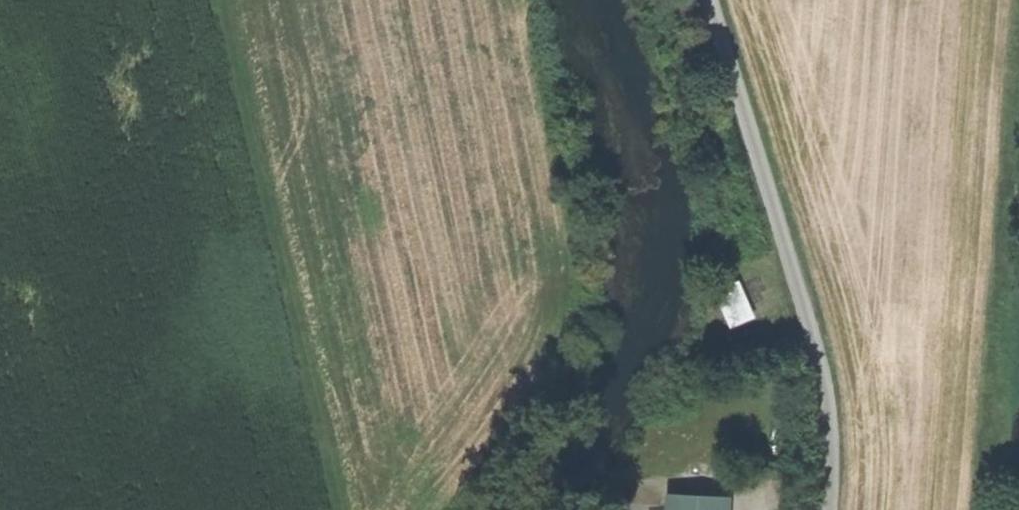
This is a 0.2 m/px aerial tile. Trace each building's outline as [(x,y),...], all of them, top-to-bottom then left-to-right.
[(744,290),(728,297),(739,322),(756,315),(744,290)] [(733,499),(665,496),(664,509),(733,509),(733,499)]
